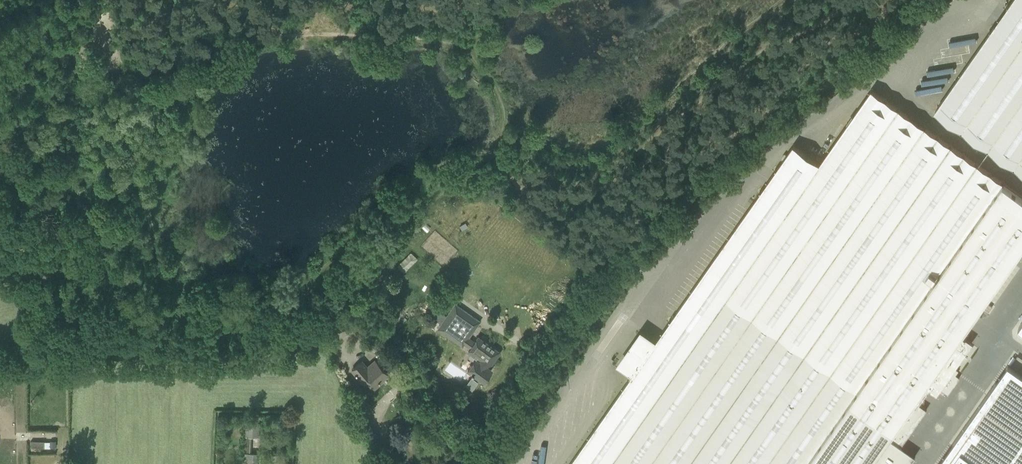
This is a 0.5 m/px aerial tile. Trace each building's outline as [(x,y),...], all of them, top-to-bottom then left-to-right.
[(1021,172),(1021,0),(1013,0),(935,111),(1021,172)] [(570,463),(910,463),(915,456),(901,446),(927,409),(919,404),(928,392),(930,388),(936,392),(939,388),(945,392),(948,394),(949,392),(959,377),(955,375),(951,372),(954,367),(972,343),(961,335),(987,298),(1009,266),(1013,260),(1021,248),(1021,196),(871,90),(820,164),(793,146),(654,345),(643,338),(626,362),(637,370),(621,392),(570,463)] [(467,371),(470,372),(483,381),(491,369),(485,365),(495,350),(498,352),(476,337),(473,343),(466,338),(477,321),(452,305),(436,330),(461,346),(463,344),(469,348),(467,352),(476,358),(467,371)] [(388,375),(381,368),(375,360),(367,367),(362,361),(352,370),(363,382),(366,379),(374,388),(387,376),(388,375)] [(939,463),(1021,463),(1021,375),(1008,365),(939,463)] [(471,377),(465,385),(472,390),(478,382),(471,377)] [(244,463),(257,463),(258,453),(249,453),(250,436),(259,437),(260,416),(246,415),(244,463)]
